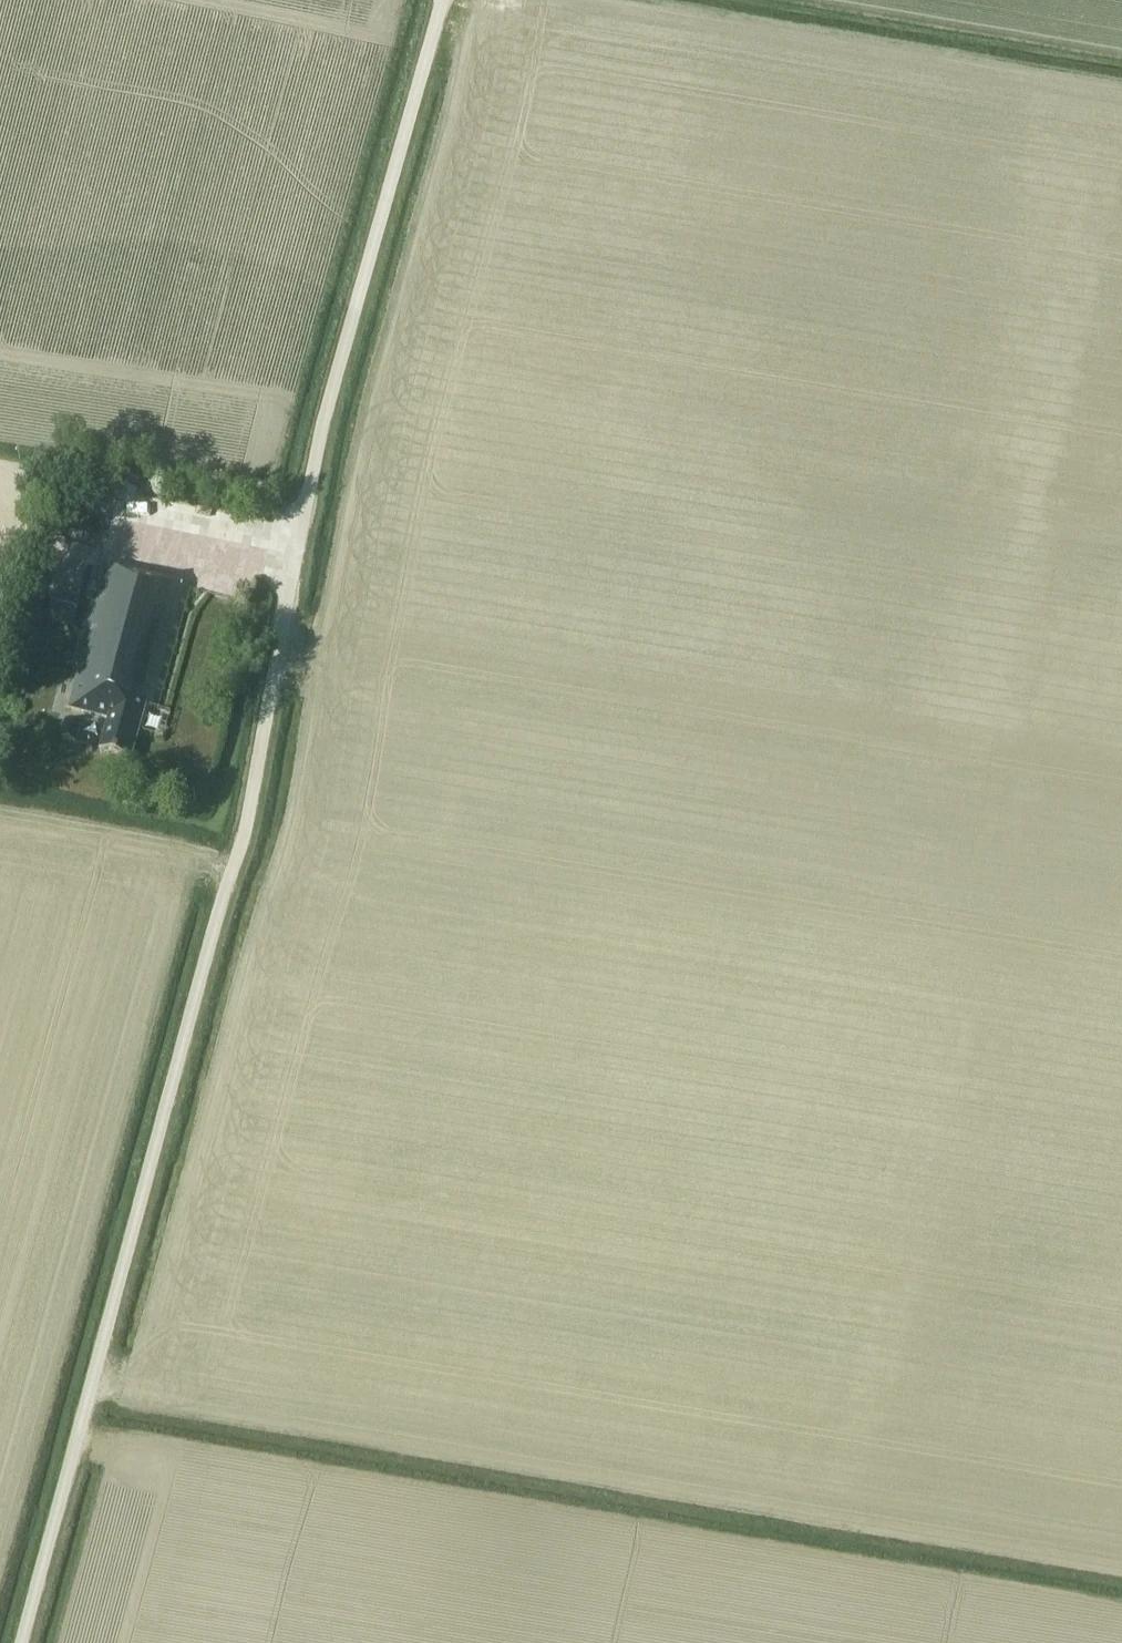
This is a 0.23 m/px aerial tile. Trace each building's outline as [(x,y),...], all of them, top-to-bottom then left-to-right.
[(100,564),(99,567),(102,568),(64,706),(109,719),(100,753),(130,761),(146,705),(156,708),(189,588),(100,564)] [(81,724),(67,720),(63,738),(77,741),(81,724)]
